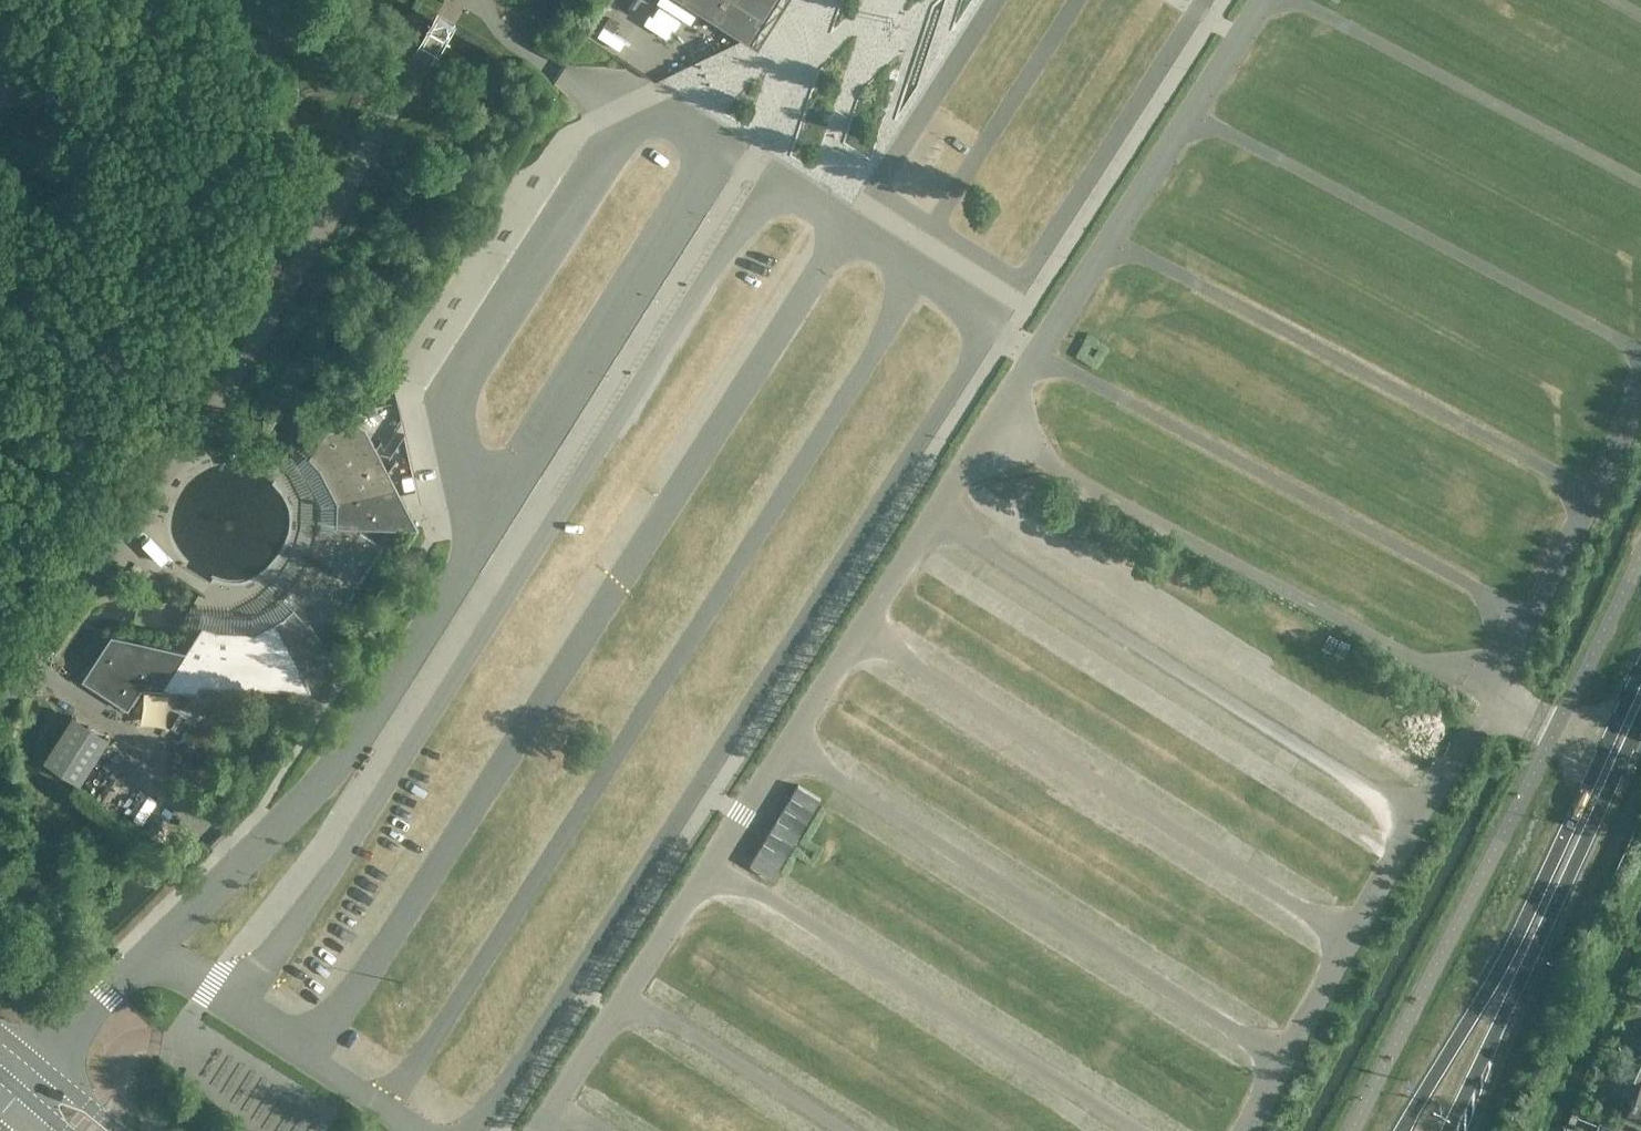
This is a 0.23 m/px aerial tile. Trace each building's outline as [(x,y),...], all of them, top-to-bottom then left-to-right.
[(749,42),(776,0),(684,0),(749,42)] [(630,26),(634,19),(622,11),(618,17),(630,26)] [(615,32),(620,23),(609,16),(604,24),(615,32)] [(619,49),(625,40),(603,25),(597,35),(619,49)] [(638,32),(627,26),(621,36),(631,42),(638,32)] [(321,466),(337,500),(337,502),(338,502),(337,525),(418,528),(365,425),(339,410),(312,456),(321,466)] [(294,440),(281,460),(300,479),(312,499),(316,527),(308,557),(295,581),(278,597),(249,613),(217,611),(193,602),(182,624),(213,635),(251,636),(284,620),(309,594),(324,573),(336,536),(336,525),(337,501),(321,468),(311,457),(294,440)] [(111,633),(82,679),(129,709),(141,689),(142,688),(155,689),(198,691),(199,689),(201,685),(299,689),(309,689),(299,669),(338,655),(294,607),(285,615),(284,615),(282,616),(283,617),(273,622),(256,633),(216,631),(201,626),(190,644),(188,647),(186,650),(178,648),(174,648),(111,633)] [(112,739),(76,716),(47,760),(83,783),(112,739)] [(797,785),(751,865),(775,879),(821,799),(797,785)] [(1627,1114),(1640,1120),(1640,1084),(1627,1114)] [(1599,1118),(1593,1130),(1628,1130),(1599,1118)]
